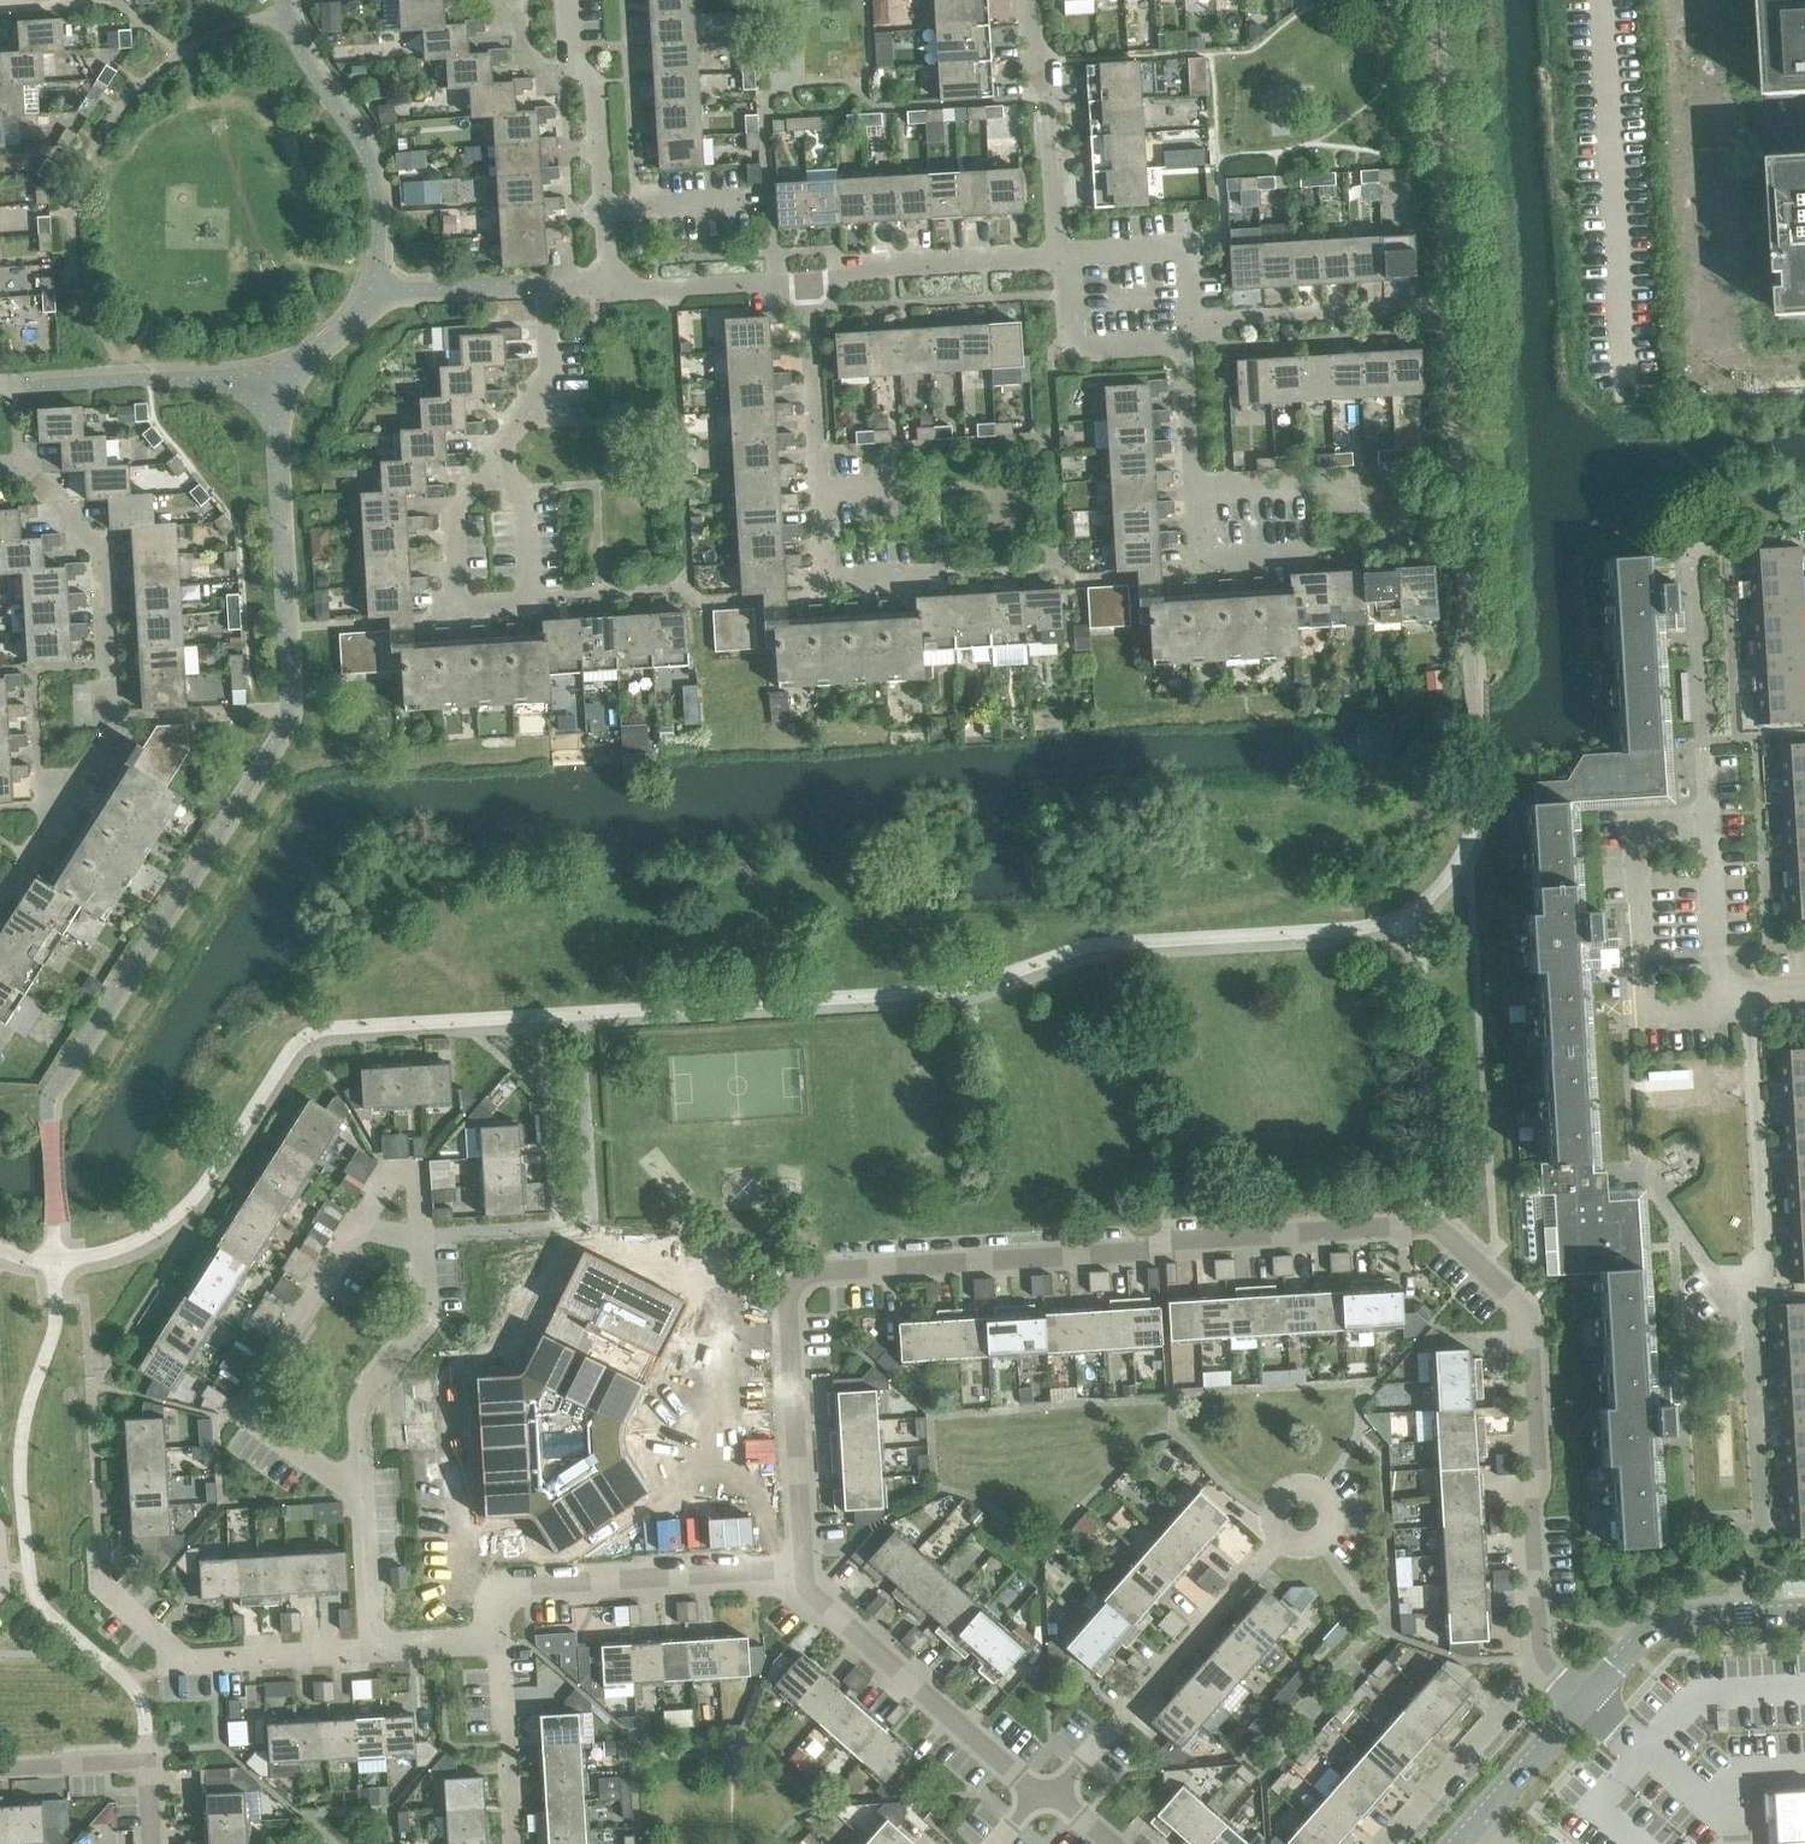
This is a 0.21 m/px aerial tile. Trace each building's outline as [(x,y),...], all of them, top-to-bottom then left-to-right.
[(423,30),(423,29),(444,28),(444,27),(442,3),(461,2),(460,0),(399,0),(401,31),(423,30)] [(650,18),(693,15),(692,0),(649,0),(650,18)] [(738,12),(750,12),(749,0),(737,0),(738,12)] [(936,29),(988,26),(987,0),(934,0),(936,29)] [(1277,9),(1291,8),(1290,0),(1276,0),(1277,9)] [(1764,91),(1762,91),(1763,101),(1804,98),(1804,0),(1758,0),(1764,91)] [(750,12),(738,12),(739,30),(751,29),(750,12)] [(650,18),(652,48),(695,45),(693,15),(650,18)] [(18,23),(20,53),(20,54),(41,52),(41,53),(63,52),(61,20),(18,23)] [(340,20),(321,21),(321,34),(341,33),(340,20)] [(425,60),(446,59),(446,58),(467,57),(467,56),(466,34),(484,33),(483,20),(464,21),(464,25),(444,27),(444,28),(423,29),(423,30),(425,60)] [(1261,25),(1248,25),(1248,44),(1261,35),(1261,25)] [(936,29),(938,64),(990,61),(988,26),(936,29)] [(118,31),(119,49),(131,48),(130,30),(118,31)] [(890,32),(874,33),(875,43),(891,42),(890,32)] [(1204,37),(1188,38),(1189,49),(1204,48),(1204,37)] [(1092,40),(1082,43),(1085,54),(1095,51),(1092,40)] [(652,48),(653,78),(696,76),(695,45),(652,48)] [(448,89),(469,88),(469,87),(491,86),(491,85),(489,63),(508,62),(507,49),(487,50),(488,54),(467,56),(467,57),(446,58),(446,59),(448,89)] [(0,85),(21,84),(22,85),(43,83),(41,53),(41,52),(20,54),(20,53),(0,54),(0,85)] [(740,55),(741,73),(754,72),(753,55),(740,55)] [(1205,58),(1187,60),(1189,96),(1207,95),(1205,58)] [(990,61),(938,64),(940,100),(993,97),(990,61)] [(1085,65),(1087,102),(1140,98),(1137,62),(1085,65)] [(96,80),(106,87),(116,71),(106,65),(96,80)] [(366,66),(350,67),(351,81),(366,80),(366,66)] [(754,72),(741,73),(743,90),(755,90),(754,72)] [(653,78),(655,108),(698,106),(696,76),(653,78)] [(471,118),(493,116),(514,114),(514,113),(513,91),(531,90),(530,78),(511,79),(511,83),(491,85),(491,86),(469,87),(469,88),(471,118)] [(2,116),(23,115),(22,85),(21,84),(0,85),(0,116),(2,116)] [(76,112),(87,118),(96,103),(86,96),(76,112)] [(1087,102),(1089,137),(1142,134),(1140,98),(1087,102)] [(394,104),(378,106),(380,125),(397,123),(394,104)] [(655,108),(657,139),(700,136),(698,106),(655,108)] [(1002,106),(984,107),(985,119),(1002,118),(1002,106)] [(493,116),(495,146),(538,143),(537,138),(536,120),(555,119),(554,107),(534,108),(535,112),(514,113),(514,114),(493,116)] [(985,119),(984,107),(967,108),(967,121),(985,119)] [(941,110),(924,111),(924,123),(942,122),(941,110)] [(881,114),(863,115),(864,127),(881,126),(881,114)] [(744,116),(745,133),(757,133),(756,115),(744,116)] [(864,127),(863,115),(846,116),(846,128),(864,127)] [(820,117),(803,118),(803,131),(821,130),(820,117)] [(803,131),(803,118),(785,119),(786,132),(803,131)] [(56,143),(66,150),(76,135),(66,128),(56,143)] [(757,133),(745,133),(746,151),(758,150),(757,133)] [(1089,137),(1091,172),(1144,169),(1142,134),(1089,137)] [(700,136),(657,139),(659,170),(702,167),(700,136)] [(495,146),(497,176),(540,173),(539,168),(538,151),(557,149),(556,137),(537,138),(538,143),(495,146)] [(406,139),(397,139),(398,151),(406,151),(406,139)] [(1203,149),(1181,151),(1182,167),(1204,165),(1203,149)] [(1766,152),(1776,321),(1804,319),(1804,150),(1766,152)] [(413,152),(396,153),(397,170),(414,169),(413,152)] [(37,174),(47,181),(57,166),(46,159),(37,174)] [(746,165),(747,184),(760,183),(759,164),(746,165)] [(497,176),(498,206),(541,204),(541,199),(540,181),(558,180),(558,167),(539,168),(540,173),(497,176)] [(1144,169),(1091,172),(1093,209),(1146,205),(1144,169)] [(1394,169),(1377,170),(1378,183),(1395,181),(1394,169)] [(1019,170),(988,172),(991,215),(1022,213),(1019,170)] [(1378,183),(1377,170),(1359,171),(1360,184),(1378,183)] [(988,172),(958,174),(960,217),(991,215),(988,172)] [(1334,173),(1316,174),(1317,186),(1334,185),(1334,173)] [(958,174),(927,176),(930,218),(960,217),(958,174)] [(1317,186),(1316,174),(1299,175),(1299,187),(1317,186)] [(927,176),(897,177),(900,220),(930,218),(927,176)] [(897,177),(867,179),(869,222),(900,220),(897,177)] [(1273,177),(1256,178),(1256,190),(1274,189),(1273,177)] [(1256,190),(1256,178),(1238,179),(1239,191),(1256,190)] [(867,179),(837,181),(839,224),(869,222),(867,179)] [(1238,179),(1225,180),(1226,192),(1239,191),(1238,179)] [(425,181),(402,182),(404,206),(427,205),(425,181)] [(837,181),(806,183),(809,226),(839,224),(837,181)] [(809,226),(806,183),(775,185),(778,228),(809,226)] [(35,187),(36,205),(48,204),(47,186),(35,187)] [(498,206),(500,237),(543,234),(543,229),(542,211),(560,210),(559,198),(541,199),(541,204),(498,206)] [(455,216),(441,217),(443,233),(456,232),(455,216)] [(37,217),(38,235),(50,234),(49,217),(37,217)] [(543,234),(500,237),(502,268),(545,265),(544,241),(562,240),(561,228),(543,229),(543,234)] [(50,234),(38,235),(39,252),(51,252),(50,234)] [(1412,236),(1381,237),(1384,280),(1415,278),(1412,236)] [(1381,237),(1351,239),(1353,282),(1384,280),(1381,237)] [(1351,239),(1320,241),(1323,284),(1353,282),(1351,239)] [(1320,241),(1290,243),(1293,286),(1323,284),(1320,241)] [(1290,243),(1260,245),(1263,288),(1293,286),(1290,243)] [(1263,288),(1260,245),(1229,247),(1231,290),(1263,288)] [(41,287),(42,295),(54,295),(53,277),(41,278),(41,287)] [(54,295),(42,295),(43,313),(55,312),(54,295)] [(724,320),(726,351),(769,349),(769,344),(768,325),(786,324),(785,311),(766,312),(766,318),(724,320)] [(1018,324),(987,326),(990,368),(1021,366),(1018,324)] [(460,348),(461,367),(461,368),(483,366),(483,367),(504,366),(504,372),(523,371),(522,359),(504,360),(503,341),(521,340),(520,327),(501,328),(502,334),(489,335),(488,325),(444,328),(446,349),(460,348)] [(987,326),(957,328),(960,370),(990,368),(987,326)] [(957,328),(927,329),(929,372),(960,370),(957,328)] [(927,329),(897,331),(899,374),(929,372),(927,329)] [(897,331),(866,333),(869,376),(899,374),(897,331)] [(869,376),(866,333),(835,335),(838,378),(869,376)] [(689,343),(679,343),(680,353),(689,353),(689,343)] [(726,351),(728,382),(771,379),(771,374),(770,356),(788,355),(787,343),(769,344),(769,349),(726,351)] [(1419,351),(1388,353),(1391,395),(1422,393),(1419,351)] [(1388,353),(1358,354),(1360,397),(1391,395),(1388,353)] [(1358,354),(1327,356),(1330,399),(1360,397),(1358,354)] [(1327,356),(1297,358),(1300,401),(1330,399),(1327,356)] [(1297,358),(1267,360),(1269,403),(1300,401),(1297,358)] [(1269,403),(1267,360),(1236,362),(1238,405),(1269,403)] [(439,368),(441,398),(441,399),(463,398),(463,399),(484,397),(485,404),(503,403),(503,390),(484,391),(483,367),(483,366),(461,368),(461,367),(439,368)] [(728,382),(730,412),(773,409),(773,404),(771,386),(790,385),(789,373),(771,374),(771,379),(728,382)] [(1104,388),(1106,419),(1149,416),(1149,411),(1148,394),(1166,392),(1165,380),(1147,381),(1147,385),(1104,388)] [(420,400),(422,430),(422,431),(443,429),(443,430),(464,429),(465,435),(484,434),(483,422),(465,423),(463,399),(463,398),(441,399),(441,398),(420,400)] [(730,412),(732,442),(775,439),(774,435),(773,417),(792,416),(791,403),(773,404),(773,409),(730,412)] [(134,406),(135,422),(147,421),(146,404),(134,404),(134,406)] [(134,406),(117,407),(118,423),(135,422),(134,406)] [(39,442),(61,441),(61,440),(82,439),(82,438),(80,408),(37,410),(39,442)] [(1106,419),(1108,449),(1151,447),(1151,442),(1150,424),(1168,423),(1167,410),(1149,411),(1149,416),(1106,419)] [(931,415),(919,416),(920,428),(932,427),(931,415)] [(881,416),(871,417),(872,431),(887,430),(887,420),(881,416)] [(1011,423),(993,424),(994,436),(1012,435),(1011,423)] [(994,436),(993,424),(976,425),(977,437),(994,436)] [(951,426),(933,427),(934,440),(951,439),(951,426)] [(142,434),(153,448),(162,440),(151,427),(142,434)] [(934,440),(933,427),(932,427),(920,428),(915,428),(916,441),(934,440)] [(400,431),(402,461),(402,462),(423,461),(423,462),(445,460),(445,467),(464,466),(463,453),(445,454),(443,430),(443,429),(422,431),(422,430),(400,431)] [(887,430),(872,431),(873,443),(891,442),(890,430),(887,430)] [(873,443),(872,431),(855,432),(856,444),(873,443)] [(732,442),(734,472),(777,470),(776,465),(775,447),(794,446),(793,433),(774,435),(775,439),(732,442)] [(1072,436),(1059,436),(1060,449),(1073,449),(1072,436)] [(63,471),(84,470),(84,469),(106,468),(106,467),(104,437),(82,438),(82,439),(61,440),(61,441),(63,471)] [(1108,449),(1110,480),(1153,477),(1153,472),(1152,454),(1170,453),(1169,440),(1151,442),(1151,447),(1108,449)] [(1412,449),(1394,451),(1395,463),(1412,462),(1412,449)] [(1395,463),(1394,451),(1377,452),(1377,464),(1395,463)] [(1351,453),(1334,454),(1334,466),(1352,465),(1351,453)] [(1334,466),(1334,454),(1316,455),(1317,468),(1334,466)] [(165,463),(177,477),(186,469),(175,456),(165,463)] [(1290,457),(1273,458),(1274,470),(1291,469),(1290,457)] [(1274,470),(1273,458),(1255,459),(1256,471),(1274,470)] [(380,463),(382,493),(382,494),(404,493),(425,492),(425,498),(444,497),(443,485),(425,486),(423,462),(423,461),(402,462),(402,461),(380,463)] [(734,472),(736,503),(779,500),(778,495),(777,477),(796,476),(795,464),(776,465),(777,470),(734,472)] [(86,500),(108,499),(108,498),(129,497),(129,496),(127,465),(106,467),(106,468),(84,469),(84,470),(86,500)] [(696,465),(687,465),(687,474),(696,474),(696,465)] [(1110,480),(1112,510),(1155,507),(1155,502),(1153,484),(1172,483),(1171,471),(1153,472),(1153,477),(1110,480)] [(360,494),(362,526),(405,523),(405,518),(404,493),(382,494),(382,493),(360,494)] [(703,493),(688,494),(689,506),(704,505),(703,493)] [(110,529),(131,528),(131,527),(153,526),(153,525),(151,494),(129,496),(129,497),(108,498),(108,499),(110,529)] [(736,503),(738,533),(780,530),(780,525),(779,508),(797,506),(797,494),(778,495),(779,500),(736,503)] [(1112,510),(1114,540),(1157,538),(1156,532),(1155,515),(1174,514),(1173,501),(1155,502),(1155,507),(1112,510)] [(20,541),(18,518),(37,517),(36,505),(17,506),(18,510),(0,511),(0,543),(20,541)] [(362,526),(364,556),(407,553),(407,548),(406,530),(424,529),(424,517),(405,518),(405,523),(362,526)] [(701,517),(689,518),(690,535),(702,535),(701,517)] [(131,527),(131,528),(133,557),(176,555),(174,524),(153,525),(153,526),(131,527)] [(738,533),(740,563),(782,561),(782,556),(781,538),(799,537),(799,524),(780,525),(780,530),(738,533)] [(327,530),(310,531),(311,541),(323,540),(328,538),(327,530)] [(1157,538),(1114,540),(1116,571),(1159,569),(1157,545),(1175,544),(1175,531),(1156,532),(1157,538)] [(22,572),(44,570),(43,569),(42,548),(60,546),(59,534),(41,535),(41,539),(20,541),(0,543),(0,563),(1,574),(22,572)] [(364,556),(366,586),(409,583),(409,578),(408,561),(426,559),(425,547),(407,548),(407,553),(364,556)] [(1747,550),(1749,579),(1801,576),(1799,547),(1747,550)] [(223,552),(224,570),(237,569),(236,551),(223,552)] [(782,561),(740,563),(742,594),(784,592),(783,568),(801,567),(800,554),(782,556),(782,561)] [(133,557),(135,588),(178,585),(176,555),(133,557)] [(1533,783),(1534,804),(1578,802),(1578,810),(1674,804),(1663,630),(1683,628),(1682,612),(1677,612),(1675,583),(1655,584),(1655,585),(1652,585),(1652,583),(1650,556),(1607,559),(1619,753),(1581,756),(1566,780),(1533,783)] [(22,572),(24,602),(67,599),(67,594),(65,576),(84,575),(83,563),(64,564),(64,568),(43,569),(44,570),(22,572)] [(1433,567),(1396,569),(1400,622),(1436,620),(1433,567)] [(1396,569),(1361,572),(1364,624),(1400,622),(1396,569)] [(1361,572),(1326,574),(1329,626),(1364,624),(1361,572)] [(1289,576),(1291,596),(1293,629),(1294,628),(1329,626),(1326,574),(1289,576)] [(328,576),(315,577),(316,588),(329,587),(328,576)] [(1749,579),(1751,608),(1803,605),(1802,596),(1801,576),(1749,579)] [(409,583),(366,586),(368,617),(411,615),(410,591),(428,590),(427,577),(409,578),(409,583)] [(1291,596),(1267,597),(1266,577),(1253,578),(1254,598),(1232,599),(1230,580),(1218,580),(1219,600),(1196,602),(1195,582),(1182,583),(1184,602),(1160,604),(1159,583),(1137,585),(1139,625),(1149,624),(1152,665),(1188,662),(1296,656),(1294,628),(1293,629),(1291,596)] [(135,588),(137,618),(180,615),(178,585),(135,588)] [(1126,586),(1086,588),(1088,623),(1088,628),(1129,626),(1126,586)] [(313,590),(315,621),(328,620),(326,589),(313,590)] [(1058,590),(1021,592),(1025,645),(1061,643),(1058,590)] [(1021,592),(986,595),(989,647),(1025,645),(1021,592)] [(24,602),(26,632),(69,629),(69,624),(67,607),(86,605),(85,593),(67,594),(67,599),(24,602)] [(226,595),(227,613),(239,612),(238,594),(226,595)] [(986,595),(951,597),(954,650),(989,647),(986,595)] [(940,597),(915,599),(916,619),(917,619),(919,652),(920,652),(954,650),(951,597),(940,597)] [(917,619),(916,619),(893,620),(892,601),(879,601),(880,621),(857,622),(856,603),(843,603),(845,623),(822,625),(821,605),(808,606),(809,625),(786,627),(785,606),(762,608),(765,648),(775,648),(777,688),(922,679),(921,666),(920,652),(919,652),(917,619)] [(1751,608),(1753,637),(1804,634),(1803,605),(1751,608)] [(714,611),(712,611),(714,652),(716,652),(755,649),(753,609),(714,611)] [(239,612),(227,613),(228,630),(240,629),(239,612)] [(685,613),(649,615),(652,668),(688,666),(685,613)] [(137,618),(139,648),(182,646),(180,615),(137,618)] [(649,615),(613,618),(617,670),(652,668),(649,615)] [(613,618),(578,620),(581,672),(617,670),(613,618)] [(542,622),(543,642),(544,642),(546,675),(547,675),(581,672),(578,620),(542,622)] [(69,629),(26,632),(28,663),(71,661),(69,637),(87,636),(87,623),(69,624),(69,629)] [(544,642),(543,642),(519,643),(518,623),(506,624),(507,644),(484,645),(483,626),(470,626),(471,646),(448,647),(447,628),(435,629),(436,648),(413,650),(412,629),(389,631),(392,671),(402,671),(404,711),(548,702),(547,675),(546,675),(544,642)] [(1088,623),(1073,624),(1074,651),(1089,650),(1088,628),(1088,623)] [(340,634),(338,634),(341,675),(343,674),(382,672),(379,632),(340,634)] [(1754,666),(1804,663),(1804,645),(1804,634),(1753,637),(1754,666)] [(139,648),(141,679),(184,676),(182,646),(139,648)] [(229,656),(230,673),(243,672),(242,655),(229,656)] [(1756,696),(1804,693),(1804,663),(1754,666),(1756,696)] [(931,666),(921,666),(922,679),(932,678),(931,666)] [(1442,671),(1424,672),(1425,693),(1443,692),(1442,671)] [(243,672),(230,673),(232,691),(244,690),(243,672)] [(6,710),(6,705),(5,688),(23,686),(22,674),(4,675),(4,679),(0,679),(0,711),(6,710)] [(1152,674),(1143,675),(1143,684),(1153,683),(1152,674)] [(184,676),(141,679),(143,710),(186,707),(184,676)] [(1309,677),(1296,678),(1297,689),(1310,688),(1309,677)] [(1350,684),(1341,684),(1342,696),(1350,696),(1350,684)] [(244,690),(232,691),(232,705),(245,705),(244,690)] [(788,717),(787,692),(777,693),(777,708),(778,717),(788,717)] [(769,708),(777,708),(777,693),(768,693),(769,708)] [(1756,696),(1758,725),(1804,722),(1804,693),(1756,696)] [(8,741),(8,735),(7,718),(25,717),(24,704),(6,705),(6,710),(0,711),(0,741),(8,741)] [(594,704),(584,704),(585,721),(595,720),(594,704)] [(993,721),(983,722),(984,738),(994,738),(993,721)] [(112,756),(130,767),(165,789),(165,788),(188,751),(187,724),(156,726),(142,748),(125,737),(112,756)] [(646,725),(620,726),(621,740),(646,739),(646,725)] [(10,771),(10,766),(9,748),(27,747),(26,734),(8,735),(8,741),(0,741),(0,772),(10,771)] [(1780,774),(1804,772),(1804,743),(1778,745),(1780,774)] [(0,772),(0,803),(12,802),(10,778),(29,777),(28,765),(10,766),(10,771),(0,772)] [(43,867),(37,876),(82,905),(81,906),(104,921),(182,799),(165,788),(165,789),(130,767),(117,787),(100,777),(94,787),(110,798),(98,817),(81,807),(74,817),(91,828),(79,847),(62,837),(55,847),(72,858),(60,877),(43,867)] [(1782,803),(1804,802),(1804,772),(1780,774),(1782,803)] [(1536,972),(1548,1163),(1600,1160),(1588,969),(1619,967),(1616,930),(1600,931),(1599,911),(1584,912),(1578,810),(1578,802),(1534,804),(1526,805),(1533,914),(1524,915),(1528,972),(1536,972)] [(1784,832),(1804,831),(1804,802),(1782,803),(1784,832)] [(1786,862),(1804,860),(1804,831),(1784,832),(1786,862)] [(1787,891),(1804,890),(1804,860),(1786,862),(1787,891)] [(37,876),(18,906),(63,935),(81,906),(82,905),(37,876)] [(1787,891),(1789,920),(1804,919),(1804,890),(1787,891)] [(0,935),(0,937),(44,965),(63,935),(18,906),(0,935)] [(25,995),(44,965),(0,937),(0,979),(25,995)] [(86,979),(81,987),(93,996),(101,983),(94,978),(86,979)] [(5,1026),(25,995),(0,979),(0,1023),(5,1026)] [(1508,987),(1501,987),(1502,1003),(1509,1003),(1527,1002),(1526,986),(1508,987)] [(1780,1079),(1804,1078),(1804,1049),(1778,1050),(1780,1079)] [(449,1064),(419,1066),(421,1105),(451,1103),(449,1064)] [(419,1066),(390,1068),(392,1106),(421,1105),(419,1066)] [(392,1106),(390,1068),(360,1069),(361,1088),(348,1089),(343,1092),(352,1109),(392,1106)] [(1782,1109),(1804,1107),(1804,1078),(1780,1079),(1782,1109)] [(459,1109),(463,1113),(475,1099),(463,1089),(458,1089),(459,1109)] [(309,1099),(293,1124),(326,1145),(348,1112),(337,1095),(332,1098),(325,1109),(309,1099)] [(536,1100),(529,1104),(529,1113),(534,1115),(536,1143),(544,1143),(541,1099),(536,1100)] [(480,1103),(468,1117),(472,1121),(492,1120),(491,1114),(480,1103)] [(1783,1138),(1804,1136),(1804,1107),(1782,1109),(1783,1138)] [(1528,1111),(1516,1111),(1516,1123),(1529,1123),(1528,1111)] [(293,1124),(278,1149),(311,1170),(326,1145),(293,1124)] [(479,1128),(481,1158),(520,1155),(518,1125),(479,1128)] [(1785,1167),(1804,1166),(1804,1136),(1783,1138),(1785,1167)] [(412,1137),(414,1158),(424,1157),(423,1137),(412,1137)] [(265,1151),(254,1168),(295,1194),(311,1170),(278,1149),(273,1156),(265,1151)] [(481,1158),(483,1186),(521,1184),(520,1155),(481,1158)] [(429,1161),(429,1172),(449,1170),(449,1160),(429,1161)] [(1546,1276),(1598,1273),(1650,1269),(1645,1190),(1607,1193),(1606,1172),(1600,1173),(1600,1160),(1548,1163),(1540,1164),(1541,1195),(1553,1195),(1555,1226),(1543,1227),(1546,1276)] [(1787,1196),(1804,1195),(1804,1166),(1785,1167),(1787,1196)] [(251,1190),(247,1197),(280,1218),(295,1194),(254,1168),(243,1185),(251,1190)] [(344,1178),(338,1187),(355,1198),(361,1189),(344,1178)] [(521,1184),(483,1186),(484,1217),(523,1214),(521,1184)] [(355,1198),(338,1187),(332,1196),(350,1207),(355,1198)] [(1789,1225),(1804,1224),(1804,1195),(1787,1196),(1789,1225)] [(234,1199),(223,1216),(264,1243),(280,1218),(247,1197),(242,1205),(234,1199)] [(431,1209),(432,1220),(452,1219),(452,1208),(431,1209)] [(220,1239),(216,1246),(249,1267),(264,1243),(223,1216),(212,1234),(220,1239)] [(1791,1254),(1804,1253),(1804,1224),(1789,1225),(1791,1254)] [(313,1227),(307,1236),(324,1246),(330,1238),(313,1227)] [(324,1246),(307,1236),(301,1244),(319,1255),(324,1246)] [(202,1249),(192,1265),(233,1292),(249,1267),(216,1246),(211,1254),(202,1249)] [(514,1375),(476,1377),(485,1519),(523,1516),(524,1516),(525,1517),(526,1517),(528,1517),(529,1518),(530,1518),(531,1519),(532,1520),(533,1521),(533,1522),(554,1554),(651,1490),(630,1458),(628,1454),(627,1451),(625,1447),(625,1443),(624,1439),(624,1435),(624,1431),(625,1427),(626,1424),(628,1420),(687,1303),(583,1251),(524,1368),(523,1369),(522,1371),(521,1372),(519,1373),(518,1374),(516,1374),(514,1375)] [(1349,1252),(1339,1253),(1340,1273),(1350,1272),(1349,1252)] [(1340,1273),(1339,1253),(1328,1253),(1330,1273),(1340,1273)] [(1791,1254),(1792,1283),(1804,1282),(1804,1253),(1791,1254)] [(1291,1255),(1281,1256),(1282,1276),(1293,1276),(1291,1255)] [(1282,1276),(1281,1256),(1271,1257),(1272,1277),(1282,1276)] [(1234,1259),(1223,1260),(1225,1280),(1235,1279),(1234,1259)] [(1225,1280),(1223,1260),(1213,1260),(1214,1280),(1225,1280)] [(1164,1263),(1166,1283),(1176,1283),(1175,1263),(1164,1263)] [(189,1288),(185,1295),(217,1316),(233,1292),(192,1265),(180,1283),(189,1288)] [(1146,1269),(1147,1289),(1158,1288),(1157,1268),(1146,1269)] [(1650,1269),(1598,1273),(1606,1408),(1598,1408),(1601,1466),(1610,1466),(1615,1549),(1658,1546),(1658,1545),(1667,1545),(1660,1435),(1675,1434),(1673,1405),(1678,1404),(1677,1388),(1657,1389),(1650,1269)] [(1108,1271),(1098,1272),(1099,1292),(1110,1291),(1108,1271)] [(1099,1292),(1098,1272),(1088,1272),(1089,1293),(1099,1292)] [(1041,1296),(1040,1275),(1030,1276),(1031,1296),(1041,1296)] [(1051,1275),(1040,1275),(1041,1296),(1052,1295),(1051,1275)] [(281,1276),(276,1285),(293,1296),(298,1287),(281,1276)] [(993,1278),(983,1279),(984,1299),(994,1298),(993,1278)] [(1390,1278),(1369,1280),(1372,1328),(1402,1327),(1403,1340),(1413,1339),(1426,1323),(1415,1313),(1402,1314),(1400,1288),(1390,1288),(1390,1278)] [(984,1299),(983,1279),(972,1280),(974,1300),(984,1299)] [(1350,1291),(1341,1291),(1343,1330),(1372,1328),(1369,1280),(1349,1281),(1350,1291)] [(936,1302),(935,1282),(925,1283),(926,1303),(936,1302)] [(293,1296),(276,1285),(270,1293),(287,1304),(293,1296)] [(1274,1286),(1254,1287),(1257,1336),(1286,1334),(1283,1295),(1275,1296),(1274,1286)] [(1234,1298),(1226,1299),(1228,1337),(1257,1336),(1254,1287),(1234,1288),(1234,1298)] [(1341,1291),(1312,1293),(1315,1332),(1343,1330),(1341,1291)] [(1312,1293),(1283,1295),(1286,1334),(1315,1332),(1312,1293)] [(185,1295),(169,1320),(202,1340),(217,1316),(185,1295)] [(1149,1298),(1128,1299),(1132,1348),(1162,1346),(1159,1307),(1149,1308),(1149,1298)] [(1109,1310),(1100,1311),(1103,1350),(1132,1348),(1128,1299),(1108,1300),(1109,1310)] [(1226,1299),(1197,1300),(1199,1339),(1228,1337),(1226,1299)] [(1199,1339),(1197,1300),(1167,1302),(1169,1341),(1199,1339)] [(1776,1334),(1804,1333),(1804,1303),(1774,1305),(1776,1334)] [(1422,1304),(1415,1313),(1426,1323),(1434,1315),(1422,1304)] [(1033,1305),(1013,1306),(1016,1355),(1045,1353),(1043,1314),(1034,1315),(1033,1305)] [(994,1317),(985,1318),(987,1357),(1016,1355),(1013,1306),(993,1307),(994,1317)] [(976,1308),(956,1310),(959,1359),(987,1357),(985,1318),(976,1318),(976,1308)] [(936,1321),(927,1321),(930,1360),(959,1359),(956,1310),(935,1311),(936,1321)] [(1100,1311),(1071,1312),(1074,1351),(1103,1350),(1100,1311)] [(1071,1312),(1043,1314),(1045,1353),(1074,1351),(1071,1312)] [(169,1320),(153,1344),(186,1365),(202,1340),(169,1320)] [(930,1360),(927,1321),(897,1323),(899,1349),(886,1350),(876,1362),(891,1376),(901,1375),(900,1362),(930,1360)] [(250,1325),(245,1334),(262,1345),(267,1336),(250,1325)] [(1431,1352),(1432,1382),(1481,1379),(1480,1359),(1470,1359),(1469,1349),(1444,1351),(1443,1338),(1431,1327),(1417,1343),(1418,1353),(1431,1352)] [(1778,1364),(1804,1362),(1804,1333),(1776,1334),(1778,1364)] [(262,1345),(245,1334),(239,1342),(256,1353),(262,1345)] [(186,1365),(153,1344),(137,1369),(153,1380),(146,1391),(145,1395),(164,1400),(186,1365)] [(1161,1361),(1152,1361),(1152,1370),(1161,1370),(1161,1361)] [(1780,1393),(1804,1391),(1804,1362),(1778,1364),(1780,1393)] [(837,1414),(838,1422),(877,1420),(875,1391),(888,1390),(887,1380),(872,1366),(861,1378),(862,1391),(826,1393),(827,1414),(837,1414)] [(214,1382),(231,1393),(236,1384),(219,1374),(214,1382)] [(1432,1382),(1434,1411),(1473,1409),(1472,1399),(1482,1399),(1481,1379),(1432,1382)] [(1134,1386),(1122,1386),(1122,1396),(1134,1396),(1134,1386)] [(1031,1388),(1018,1389),(1020,1404),(1032,1403),(1031,1388)] [(1781,1422),(1804,1420),(1804,1391),(1780,1393),(1781,1422)] [(1491,1397),(1492,1408),(1512,1406),(1511,1396),(1491,1397)] [(124,1420),(126,1450),(165,1448),(162,1406),(143,1401),(142,1406),(143,1419),(124,1420)] [(1512,1406),(1492,1408),(1492,1418),(1512,1417),(1512,1406)] [(1434,1411),(1436,1440),(1485,1437),(1484,1417),(1473,1417),(1473,1409),(1434,1411)] [(1389,1413),(1364,1413),(1364,1414),(1373,1427),(1390,1426),(1389,1413)] [(914,1418),(915,1438),(926,1438),(925,1417),(914,1418)] [(212,1420),(197,1421),(199,1446),(202,1445),(213,1445),(212,1420)] [(828,1432),(830,1452),(879,1449),(877,1420),(838,1422),(838,1431),(828,1432)] [(1783,1451),(1804,1449),(1804,1420),(1781,1422),(1783,1451)] [(1436,1440),(1438,1469),(1476,1466),(1476,1458),(1486,1457),(1485,1437),(1436,1440)] [(202,1445),(204,1466),(214,1465),(213,1445),(202,1445)] [(126,1450),(128,1479),(167,1477),(165,1448),(126,1450)] [(841,1472),(841,1480),(880,1478),(879,1449),(830,1452),(831,1472),(841,1472)] [(1785,1480),(1804,1479),(1804,1449),(1783,1451),(1785,1480)] [(1495,1455),(1495,1465),(1515,1464),(1515,1454),(1495,1455)] [(917,1455),(918,1476),(928,1475),(927,1455),(917,1455)] [(1515,1464),(1495,1465),(1496,1476),(1516,1474),(1515,1464)] [(1438,1469),(1439,1498),(1478,1495),(1476,1466),(1438,1469)] [(1144,1468),(1138,1474),(1147,1482),(1152,1476),(1144,1468)] [(128,1479),(130,1508),(168,1505),(167,1477),(128,1479)] [(880,1478),(841,1480),(842,1489),(832,1490),(833,1511),(853,1510),(854,1526),(867,1525),(883,1517),(880,1478)] [(1787,1509),(1804,1508),(1804,1479),(1785,1480),(1787,1509)] [(205,1483),(206,1503),(217,1502),(215,1482),(205,1483)] [(1198,1492),(1178,1514),(1207,1540),(1227,1518),(1198,1492)] [(1439,1498),(1441,1526),(1480,1524),(1478,1495),(1439,1498)] [(949,1499),(939,1510),(947,1517),(956,1506),(949,1499)] [(168,1505),(130,1508),(132,1538),(158,1536),(158,1549),(170,1560),(184,1544),(183,1534),(170,1535),(168,1505)] [(312,1505),(283,1506),(284,1521),(313,1520),(312,1505)] [(1787,1509),(1789,1538),(1804,1537),(1804,1508),(1787,1509)] [(977,1509),(971,1516),(979,1522),(985,1515),(977,1509)] [(1488,1513),(1489,1523),(1509,1522),(1508,1512),(1488,1513)] [(1084,1513),(1070,1529),(1084,1542),(1098,1527),(1084,1513)] [(1178,1514),(1159,1536),(1188,1562),(1207,1540),(1178,1514)] [(1509,1522),(1489,1523),(1489,1534),(1509,1532),(1509,1522)] [(1441,1526),(1443,1555),(1482,1553),(1480,1524),(1441,1526)] [(884,1574),(890,1580),(916,1551),(887,1525),(871,1533),(863,1542),(874,1553),(861,1568),(877,1582),(884,1574)] [(1159,1536),(1140,1558),(1169,1583),(1188,1562),(1159,1536)] [(201,1599),(231,1597),(229,1558),(199,1560),(198,1548),(188,1548),(175,1564),(186,1574),(199,1573),(201,1599)] [(345,1551),(315,1553),(317,1592),(347,1590),(345,1551)] [(890,1593),(905,1607),(938,1570),(916,1551),(890,1580),(897,1586),(890,1593)] [(315,1553),(286,1555),(289,1594),(317,1592),(315,1553)] [(1443,1555),(1445,1584),(1483,1582),(1482,1553),(1443,1555)] [(286,1555),(257,1557),(260,1606),(280,1605),(280,1594),(289,1594),(286,1555)] [(229,1558),(231,1597),(239,1597),(240,1607),(260,1606),(257,1557),(229,1558)] [(1410,1557),(1394,1558),(1395,1573),(1403,1572),(1410,1565),(1410,1557)] [(1140,1558),(1121,1579),(1150,1605),(1169,1583),(1140,1558)] [(1056,1561),(1051,1567),(1059,1575),(1065,1569),(1056,1561)] [(1209,1567),(1202,1574),(1217,1588),(1224,1580),(1209,1567)] [(927,1612),(934,1618),(959,1589),(938,1570),(905,1607),(920,1620),(927,1612)] [(1492,1571),(1492,1581),(1512,1580),(1512,1570),(1492,1571)] [(1217,1588),(1202,1574),(1195,1582),(1210,1595),(1217,1588)] [(1121,1579),(1102,1601),(1138,1633),(1151,1618),(1144,1612),(1150,1605),(1121,1579)] [(1512,1580),(1492,1581),(1493,1592),(1513,1590),(1512,1580)] [(1445,1584),(1447,1613),(1485,1610),(1483,1582),(1445,1584)] [(386,1588),(387,1603),(405,1602),(407,1601),(405,1587),(392,1588),(386,1588)] [(1290,1587),(1281,1597),(1300,1614),(1317,1594),(1310,1587),(1290,1587)] [(933,1632),(948,1645),(981,1608),(959,1589),(934,1618),(940,1624),(933,1632)] [(1266,1591),(1246,1613),(1275,1639),(1295,1616),(1266,1591)] [(864,1609),(872,1616),(886,1601),(878,1594),(864,1609)] [(696,1601),(686,1602),(687,1622),(697,1621),(696,1601)] [(1102,1601),(1082,1623),(1112,1648),(1117,1642),(1125,1649),(1138,1633),(1102,1601)] [(687,1622),(686,1602),(675,1602),(677,1623),(687,1622)] [(1410,1603),(1398,1604),(1399,1614),(1411,1614),(1410,1603)] [(640,1625),(639,1605),(628,1605),(629,1626),(640,1625)] [(970,1651),(977,1657),(1003,1628),(981,1608),(948,1645),(963,1658),(970,1651)] [(338,1609),(339,1630),(350,1629),(348,1609),(338,1609)] [(1171,1610),(1164,1618),(1179,1631),(1186,1623),(1171,1610)] [(1485,1610),(1447,1613),(1449,1652),(1465,1658),(1478,1657),(1477,1641),(1487,1640),(1485,1610)] [(291,1633),(290,1612),(279,1613),(280,1633),(291,1633)] [(300,1612),(290,1612),(291,1633),(301,1632),(300,1612)] [(1246,1613),(1227,1635),(1256,1660),(1275,1639),(1246,1613)] [(232,1616),(233,1636),(244,1636),(242,1615),(232,1616)] [(1179,1631),(1164,1618),(1157,1625),(1172,1639),(1179,1631)] [(1056,1623),(1046,1624),(1046,1635),(1056,1635),(1056,1623)] [(1112,1648),(1082,1623),(1063,1645),(1053,1636),(1047,1644),(1048,1664),(1064,1664),(1072,1654),(1099,1678),(1113,1662),(1106,1655),(1112,1648)] [(900,1641),(908,1647),(921,1632),(913,1625),(900,1641)] [(1003,1628),(977,1657),(983,1662),(976,1670),(993,1684),(1017,1657),(1026,1666),(1042,1665),(1041,1644),(1033,1637),(1025,1647),(1003,1628)] [(921,1632),(908,1647),(915,1654),(929,1639),(921,1632)] [(1227,1635),(1208,1657),(1237,1682),(1256,1660),(1227,1635)] [(747,1637),(717,1639),(719,1678),(758,1675),(764,1659),(763,1646),(747,1647),(747,1637)] [(717,1639),(688,1641),(690,1679),(719,1678),(717,1639)] [(688,1641),(659,1642),(661,1681),(690,1679),(688,1641)] [(1310,1656),(1318,1663),(1331,1648),(1323,1641),(1310,1656)] [(659,1642),(630,1644),(633,1683),(661,1681),(659,1642)] [(633,1683),(630,1644),(577,1648),(578,1666),(560,1667),(578,1685),(594,1698),(604,1697),(603,1685),(633,1683)] [(1393,1647),(1384,1658),(1392,1665),(1401,1654),(1393,1647)] [(767,1678),(796,1704),(822,1675),(799,1655),(793,1663),(781,1652),(773,1661),(767,1678)] [(1125,1661),(1141,1674),(1148,1666),(1132,1653),(1125,1661)] [(1208,1657),(1189,1678),(1218,1704),(1237,1682),(1208,1657)] [(1384,1658),(1370,1673),(1378,1680),(1392,1665),(1384,1658)] [(1446,1660),(1420,1690),(1456,1722),(1470,1707),(1462,1700),(1469,1693),(1461,1686),(1472,1674),(1462,1666),(1446,1660)] [(943,1679),(951,1686),(964,1671),(956,1664),(943,1679)] [(841,1681),(849,1688),(863,1673),(855,1666),(841,1681)] [(1297,1670),(1284,1685),(1292,1692),(1305,1677),(1297,1670)] [(863,1673),(849,1688),(857,1695),(870,1680),(863,1673)] [(796,1704),(818,1723),(843,1694),(822,1675),(796,1704)] [(381,1698),(380,1678),(370,1679),(371,1699),(381,1698)] [(1189,1678),(1170,1700),(1198,1725),(1218,1704),(1189,1678)] [(294,1681),(279,1682),(279,1684),(280,1697),(295,1696),(294,1683),(294,1681)] [(333,1681),(323,1682),(324,1702),(334,1701),(333,1681)] [(324,1702),(323,1682),(312,1682),(314,1703),(324,1702)] [(1292,1692),(1284,1685),(1271,1700),(1279,1707),(1292,1692)] [(1359,1686),(1345,1701),(1353,1708),(1367,1693),(1359,1686)] [(539,1715),(541,1745),(580,1743),(578,1714),(591,1713),(590,1703),(575,1689),(564,1701),(565,1714),(539,1715)] [(1420,1690),(1401,1712),(1430,1737),(1436,1731),(1443,1737),(1456,1722),(1420,1690)] [(818,1723),(839,1742),(865,1713),(843,1694),(818,1723)] [(1198,1725),(1170,1700),(1150,1722),(1169,1739),(1161,1749),(1161,1765),(1182,1764),(1189,1756),(1179,1747),(1198,1725)] [(1353,1708),(1345,1701),(1332,1716),(1340,1723),(1353,1708)] [(885,1719),(892,1726),(906,1711),(898,1704),(885,1719)] [(691,1710),(663,1711),(664,1729),(692,1727),(691,1710)] [(1401,1712),(1381,1733),(1418,1766),(1432,1750),(1424,1744),(1430,1737),(1401,1712)] [(839,1742),(861,1762),(887,1733),(865,1713),(839,1742)] [(1259,1713),(1246,1728),(1254,1735),(1267,1721),(1259,1713)] [(413,1715),(383,1717),(385,1756),(415,1754),(416,1767),(425,1766),(439,1751),(427,1740),(414,1741),(413,1715)] [(383,1717),(354,1719),(356,1757),(385,1756),(383,1717)] [(635,1717),(616,1718),(628,1729),(636,1728),(635,1717)] [(354,1719),(325,1721),(327,1759),(356,1757),(354,1719)] [(325,1721),(296,1722),(299,1761),(327,1759),(325,1721)] [(299,1761),(296,1722),(266,1724),(268,1750),(255,1751),(244,1763),(260,1777),(270,1776),(269,1763),(299,1761)] [(1254,1735),(1246,1728),(1233,1743),(1240,1750),(1254,1735)] [(1320,1729),(1307,1744),(1315,1751),(1328,1736),(1320,1729)] [(887,1733),(861,1762),(883,1781),(874,1791),(882,1798),(903,1796),(902,1781),(892,1772),(909,1752),(887,1733)] [(1381,1733),(1362,1755),(1391,1781),(1397,1774),(1405,1781),(1418,1766),(1381,1733)] [(618,1755),(618,1761),(629,1760),(627,1740),(617,1741),(618,1755)] [(617,1741),(603,1742),(604,1756),(618,1755),(617,1741)] [(541,1745),(543,1774),(581,1772),(580,1743),(541,1745)] [(1315,1751),(1307,1744),(1294,1759),(1302,1766),(1315,1751)] [(796,1750),(787,1760),(801,1773),(810,1762),(796,1750)] [(443,1779),(445,1809),(484,1806),(482,1776),(456,1778),(455,1765),(444,1754),(430,1770),(430,1780),(443,1779)] [(1362,1755),(1343,1777),(1372,1802),(1391,1781),(1362,1755)] [(1233,1772),(1248,1785),(1255,1777),(1240,1764),(1233,1772)] [(205,1793),(207,1824),(246,1821),(244,1792),(257,1791),(256,1781),(240,1767),(230,1779),(231,1792),(205,1793)] [(1172,1829),(1178,1834),(1203,1805),(1181,1786),(1190,1776),(1183,1769),(1162,1771),(1163,1787),(1173,1795),(1149,1822),(1165,1837),(1172,1829)] [(543,1774),(544,1803),(583,1801),(581,1772),(543,1774)] [(1282,1773),(1269,1788),(1277,1795),(1290,1780),(1282,1773)] [(619,1777),(598,1779),(599,1800),(621,1798),(619,1778),(619,1777)] [(1343,1777),(1324,1798),(1353,1824),(1372,1802),(1343,1777)] [(619,1778),(621,1798),(631,1798),(630,1778),(619,1778)] [(378,1787),(359,1788),(360,1807),(379,1806),(378,1787)] [(1763,1793),(1762,1793),(1764,1822),(1765,1822),(1772,1821),(1774,1843),(1804,1843),(1804,1790),(1763,1793)] [(0,1796),(0,1843),(14,1843),(11,1806),(3,1806),(2,1796),(0,1796)] [(631,1798),(621,1798),(622,1818),(632,1818),(631,1798)] [(1305,1820),(1332,1843),(1349,1843),(1355,1837),(1348,1830),(1353,1824),(1324,1798),(1305,1820)] [(66,1800),(41,1801),(42,1804),(43,1830),(56,1829),(68,1828),(66,1800)] [(535,1813),(536,1833),(585,1830),(583,1801),(544,1803),(545,1812),(535,1813)] [(866,1842),(869,1843),(914,1843),(896,1828),(904,1818),(903,1802),(882,1803),(876,1811),(886,1820),(866,1842)] [(11,1806),(14,1843),(21,1843),(43,1843),(64,1843),(68,1839),(56,1829),(43,1830),(42,1804),(11,1806)] [(1225,1824),(1203,1805),(1178,1834),(1184,1840),(1181,1843),(1208,1843),(1225,1824)] [(445,1809),(447,1838),(486,1835),(484,1806),(445,1809)] [(397,1812),(398,1832),(409,1831),(408,1811),(397,1812)] [(1305,1820),(1285,1842),(1276,1834),(1269,1841),(1269,1843),(1332,1843),(1305,1820)] [(208,1843),(247,1843),(246,1821),(207,1824),(208,1843)] [(1208,1843),(1264,1843),(1263,1841),(1256,1834),(1247,1843),(1225,1824),(1208,1843)] [(585,1830),(536,1833),(537,1843),(586,1843),(585,1830)] [(447,1843),(486,1843),(486,1835),(447,1838),(447,1843)] [(623,1843),(634,1843),(634,1835),(623,1836),(623,1843)]
